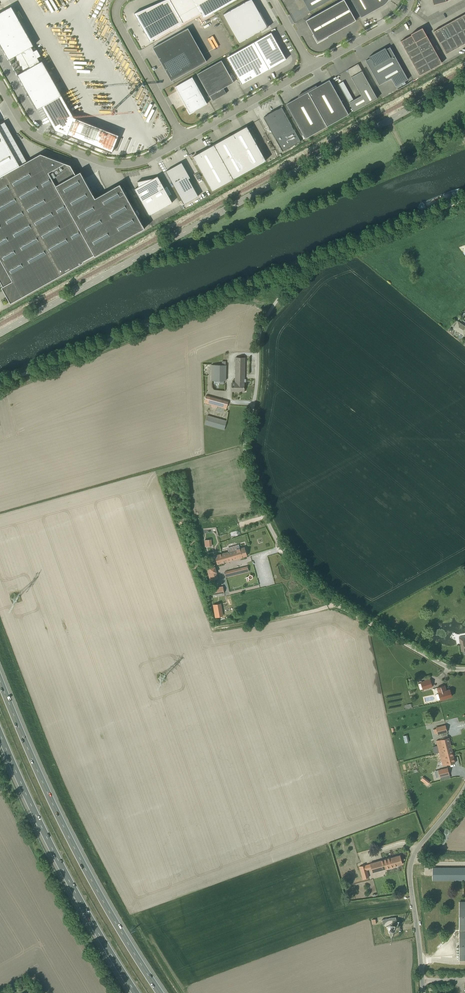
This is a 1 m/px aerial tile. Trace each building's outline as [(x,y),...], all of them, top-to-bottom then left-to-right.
[(183,22),(200,12),(204,18),(235,0),(164,0),(134,13),(150,41),(183,22)] [(263,29),(263,30),(269,27),(260,11),(259,11),(253,0),(247,0),(223,14),(239,43),(263,29)] [(300,9),(305,7),(305,6),(306,5),(310,11),(329,0),(294,0),(300,9)] [(328,36),(356,20),(345,0),(342,0),(306,20),(314,34),(313,34),(317,43),(328,37),(328,36)] [(361,17),(382,5),(386,3),(388,0),(352,0),(361,17)] [(9,60),(9,59),(16,56),(17,61),(19,61),(20,66),(21,66),(23,71),(18,74),(19,80),(21,79),(22,85),(23,84),(37,109),(42,106),(55,130),(67,134),(74,117),(62,95),(42,60),(40,62),(38,58),(41,56),(37,49),(34,51),(32,47),(34,45),(12,6),(0,12),(0,43),(3,49),(5,55),(6,54),(8,60),(9,60)] [(461,16),(456,19),(462,30),(464,28),(464,23),(461,16)] [(456,19),(450,22),(456,33),(462,30),(456,19)] [(456,33),(450,22),(445,25),(451,36),(456,33)] [(451,36),(445,25),(439,28),(446,39),(451,36)] [(426,34),(422,27),(411,34),(412,35),(415,41),(426,34)] [(188,28),(153,47),(172,80),(207,61),(188,28)] [(446,39),(439,28),(434,31),(440,42),(446,39)] [(463,44),(464,43),(464,36),(462,30),(456,33),(463,44)] [(271,32),(254,42),(259,51),(276,41),(271,32)] [(463,44),(456,33),(451,36),(457,47),(463,44)] [(426,34),(415,41),(418,46),(429,40),(426,34)] [(401,41),(404,47),(415,41),(412,35),(401,41)] [(451,36),(446,39),(452,50),(457,47),(451,36)] [(446,39),(440,42),(446,54),(452,50),(446,39)] [(433,46),(429,40),(418,46),(421,52),(433,46)] [(276,41),(259,51),(264,60),(281,50),(276,41)] [(407,52),(418,46),(415,41),(404,47),(407,52)] [(245,47),(260,74),(269,69),(264,60),(259,51),(254,42),(245,47)] [(407,52),(410,58),(421,52),(418,46),(407,52)] [(433,46),(421,52),(424,58),(436,51),(433,46)] [(245,47),(236,52),(251,78),(260,74),(245,47)] [(379,85),(391,78),(396,86),(408,79),(390,47),(386,49),(385,50),(384,49),(373,55),(374,56),(371,57),(370,55),(369,56),(370,58),(366,60),(379,85)] [(281,50),(264,60),(269,69),(286,59),(281,50)] [(439,57),(436,51),(424,58),(427,63),(439,57)] [(251,78),(236,52),(227,57),(242,84),(251,78)] [(424,58),(421,52),(410,58),(413,64),(424,58)] [(439,57),(427,63),(431,69),(442,63),(439,57)] [(413,64),(416,69),(427,63),(424,58),(413,64)] [(234,82),(222,60),(197,73),(209,95),(210,95),(213,100),(226,93),(223,88),(234,82)] [(427,63),(416,69),(420,75),(431,69),(427,63)] [(351,72),(349,73),(361,95),(349,102),(354,111),(377,98),(358,64),(349,69),(351,72)] [(188,109),(190,113),(194,110),(207,103),(192,77),(175,86),(187,109),(188,109)] [(308,92),(327,126),(349,114),(329,80),(317,86),(316,86),(316,87),(308,92)] [(298,96),(299,97),(286,104),(306,138),(327,126),(308,92),(299,96),(298,96)] [(272,112),(284,133),(293,128),(281,107),(277,110),(277,109),(276,109),(276,110),(273,112),(273,111),(272,112)] [(276,139),(284,133),(272,112),(269,114),(268,114),(268,115),(264,117),(276,139)] [(226,137),(203,150),(193,156),(194,157),(213,190),(267,160),(247,125),(237,131),(226,137)] [(283,151),(291,146),(300,141),(293,128),(284,133),(276,139),(283,151)] [(22,296),(21,296),(60,274),(61,275),(83,262),(95,256),(145,228),(120,183),(95,197),(81,171),(76,174),(71,165),(42,153),(0,176),(0,281),(3,286),(2,286),(4,290),(7,296),(9,299),(11,299),(12,301),(21,296),(22,296)] [(166,171),(184,204),(198,196),(189,178),(190,177),(182,162),(166,171)] [(172,202),(169,195),(164,187),(158,176),(157,176),(157,177),(138,181),(139,187),(136,188),(135,188),(150,215),(172,202)] [(464,333),(464,326),(458,321),(454,328),(464,335),(464,333)] [(225,381),(226,365),(226,361),(222,361),(222,365),(212,364),(211,380),(225,381)] [(238,391),(238,392),(244,392),(244,383),(243,383),(243,379),(244,379),(245,374),(236,374),(235,383),(232,382),(232,391),(238,391)] [(206,395),(204,402),(211,404),(211,406),(217,408),(218,406),(226,408),(228,401),(206,395)] [(207,415),(205,424),(224,429),(227,421),(207,415)] [(215,555),(217,564),(247,555),(245,547),(234,550),(234,547),(228,549),(229,551),(215,555)] [(207,566),(210,581),(218,579),(215,564),(207,566)] [(241,567),(224,571),(226,577),(242,573),(241,567)] [(224,592),(223,587),(223,586),(211,588),(212,594),(224,592)] [(430,679),(421,682),(423,689),(432,686),(430,679)] [(446,690),(445,685),(437,688),(439,693),(438,693),(439,693),(436,694),(438,700),(441,699),(452,696),(450,689),(446,690)] [(446,725),(436,727),(438,734),(447,732),(446,725)] [(452,749),(449,737),(448,737),(440,739),(440,740),(436,740),(439,752),(452,749)] [(452,749),(439,752),(441,761),(445,760),(446,765),(455,762),(453,752),(452,749)] [(449,774),(448,767),(438,770),(440,777),(449,774)] [(423,776),(421,780),(427,784),(429,781),(423,776)] [(370,863),(371,869),(372,870),(372,872),(398,865),(402,864),(400,855),(388,858),(370,863)] [(363,879),(369,877),(367,870),(365,865),(365,864),(359,866),(360,869),(362,879),(363,879)] [(464,880),(464,867),(432,867),(432,880),(464,880)] [(388,931),(389,931),(390,932),(391,933),(394,932),(395,932),(395,931),(396,930),(401,929),(400,926),(395,927),(395,926),(394,926),(394,925),(393,925),(392,921),(393,921),(393,920),(396,920),(396,917),(389,918),(389,919),(382,919),(383,926),(390,925),(389,921),(390,925),(389,926),(388,927),(388,928),(388,926),(385,927),(386,933),(389,932),(388,931)]
